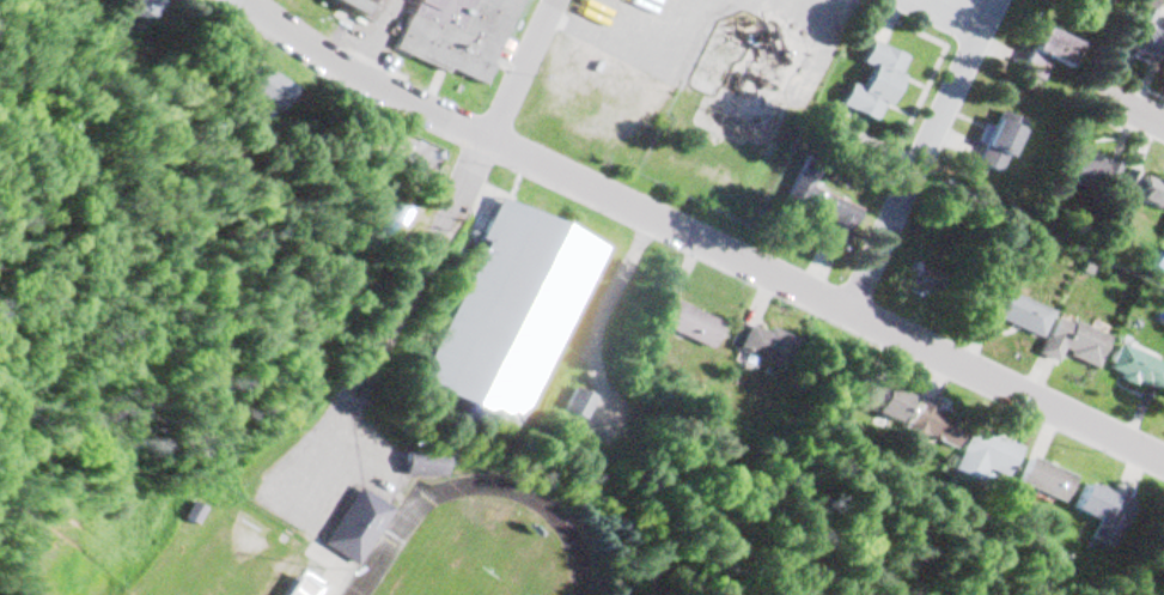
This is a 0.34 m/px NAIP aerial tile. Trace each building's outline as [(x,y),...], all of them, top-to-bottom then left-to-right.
[(151,0),(131,0),(121,13),(143,29),(159,6),(151,0)] [(386,0),(338,0),(374,20),(386,0)] [(495,65),(492,63),(521,0),(474,0),(459,31),(441,22),(439,26),(413,14),(397,48),(413,56),(416,50),(444,62),(445,60),(456,65),(455,68),(487,84),(495,65)] [(1140,8),(1126,47),(1163,61),(1163,17),(1140,8)] [(1069,71),(1081,47),(1045,30),(1033,53),(1069,71)] [(910,60),(881,47),(862,91),(853,87),(843,110),(880,127),(910,60)] [(269,122),(291,92),(255,65),(236,91),(259,107),(255,112),(269,122)] [(1027,125),(1002,113),(978,164),(1003,176),(1027,125)] [(1068,199),(1072,186),(1113,197),(1122,163),(1064,146),(1050,194),(1068,199)] [(1131,172),(1123,198),(1163,211),(1163,182),(1131,172)] [(802,227),(848,246),(863,211),(816,192),(802,227)] [(517,430),(607,249),(500,196),(479,241),(488,245),(421,382),(517,430)] [(936,300),(946,276),(919,265),(909,289),(936,300)] [(988,314),(1042,340),(1054,313),(1000,288),(988,314)] [(670,300),(658,329),(713,352),(725,323),(670,300)] [(1112,340),(1059,317),(1041,358),(1060,365),(1064,355),(1099,369),(1112,340)] [(769,329),(767,335),(743,324),(732,349),(781,372),(795,341),(769,329)] [(1163,390),(1163,368),(1123,347),(1111,371),(1161,396),(1163,390)] [(911,400),(875,386),(864,412),(900,426),(911,400)] [(955,451),(967,424),(924,405),(912,432),(955,451)] [(1004,484),(1020,449),(978,431),(963,466),(1004,484)] [(1061,506),(1074,479),(1032,458),(1019,485),(1061,506)] [(1074,509),(1100,521),(1091,541),(1114,551),(1135,505),(1086,482),(1074,509)] [(356,563),(391,509),(353,485),(318,539),(356,563)] [(350,540),(324,546),(321,553),(302,557),(317,564),(320,578),(302,568),(288,594),(337,594),(355,561),(350,540)]
